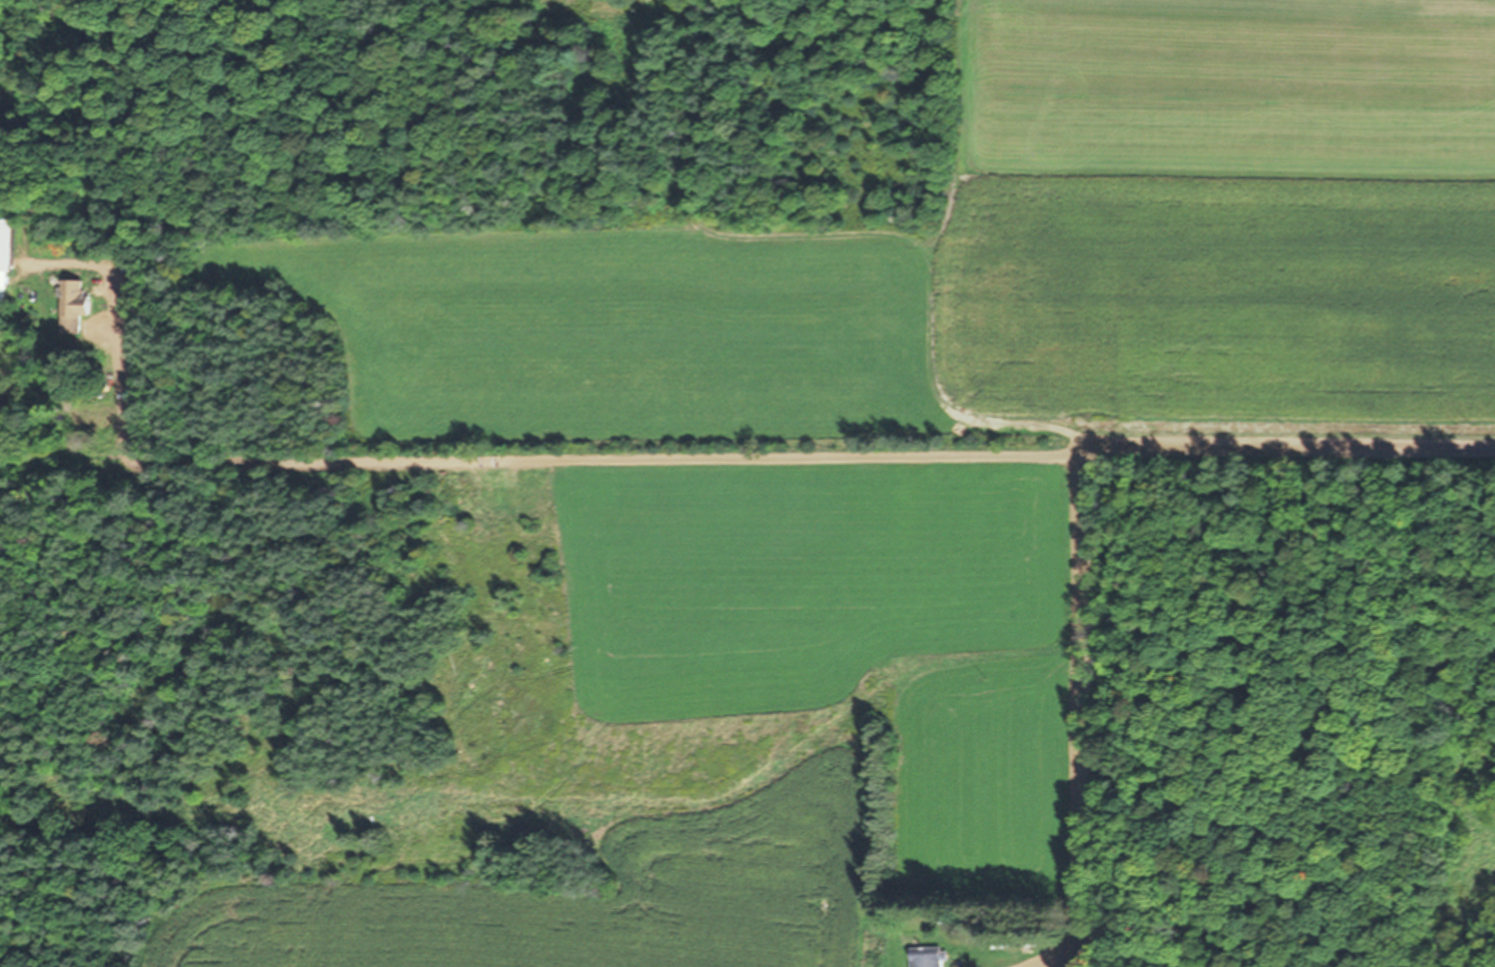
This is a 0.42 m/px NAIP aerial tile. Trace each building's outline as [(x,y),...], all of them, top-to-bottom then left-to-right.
[(15,219),(0,218),(0,311),(8,312),(9,271),(14,271),(15,219)] [(63,334),(83,334),(83,315),(92,315),(92,292),(84,291),(85,280),(64,280),(63,334)] [(944,948),(912,947),(912,966),(943,966),(944,948)]
